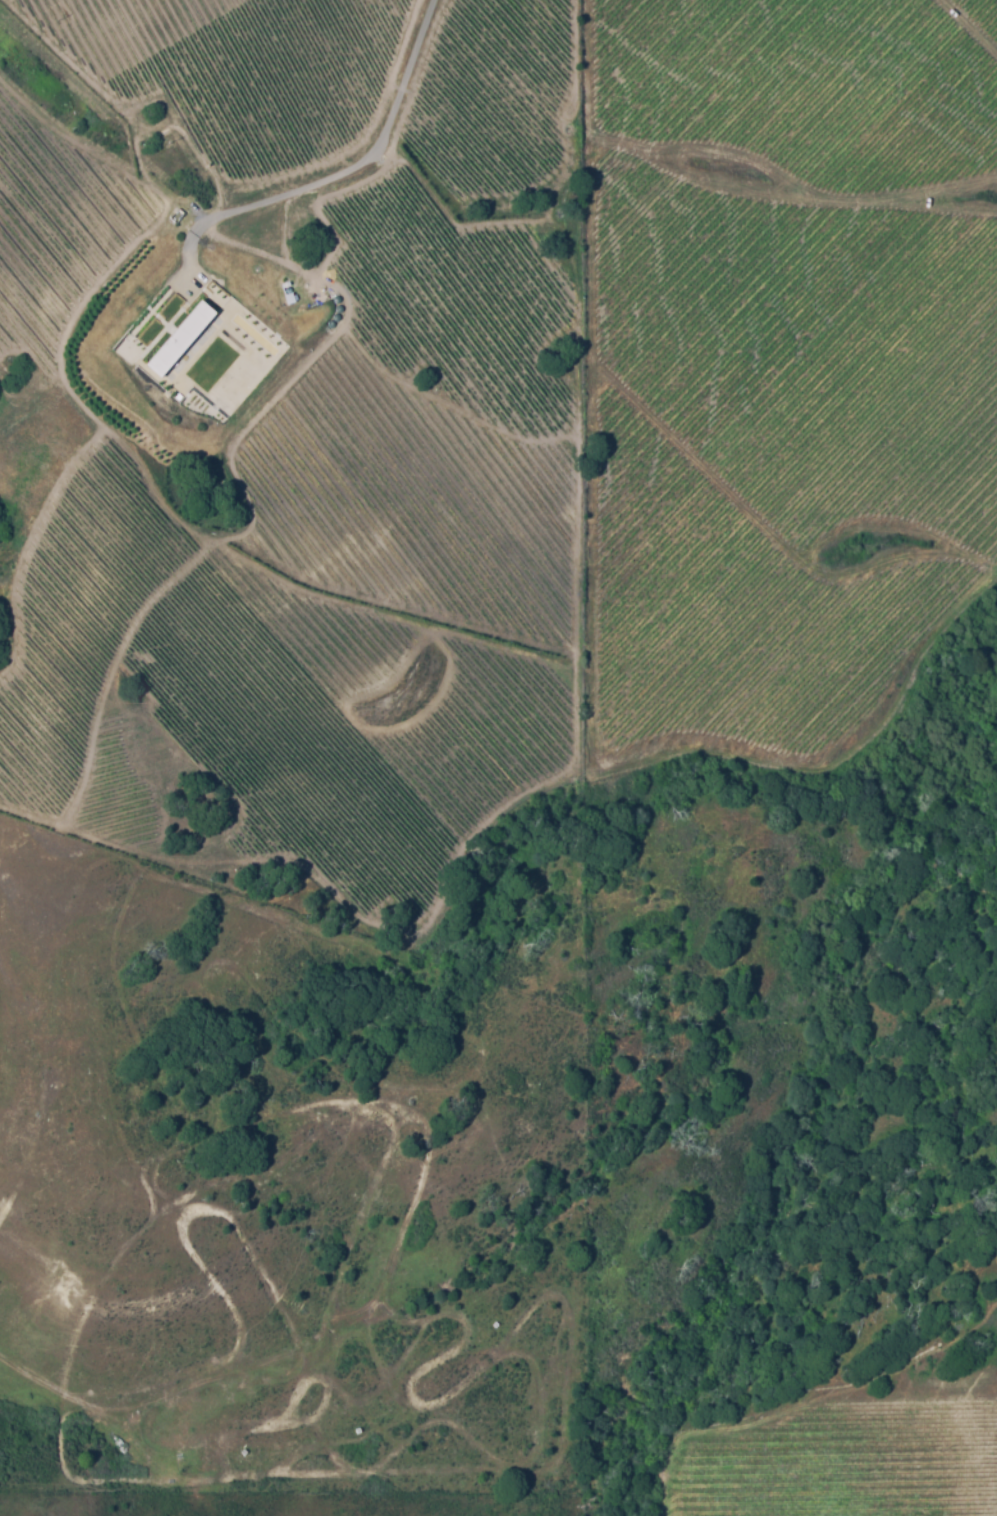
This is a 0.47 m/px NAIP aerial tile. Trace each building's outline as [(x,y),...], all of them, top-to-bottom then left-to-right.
[(199,304),(142,370),(158,384),(215,317),(199,304)]
